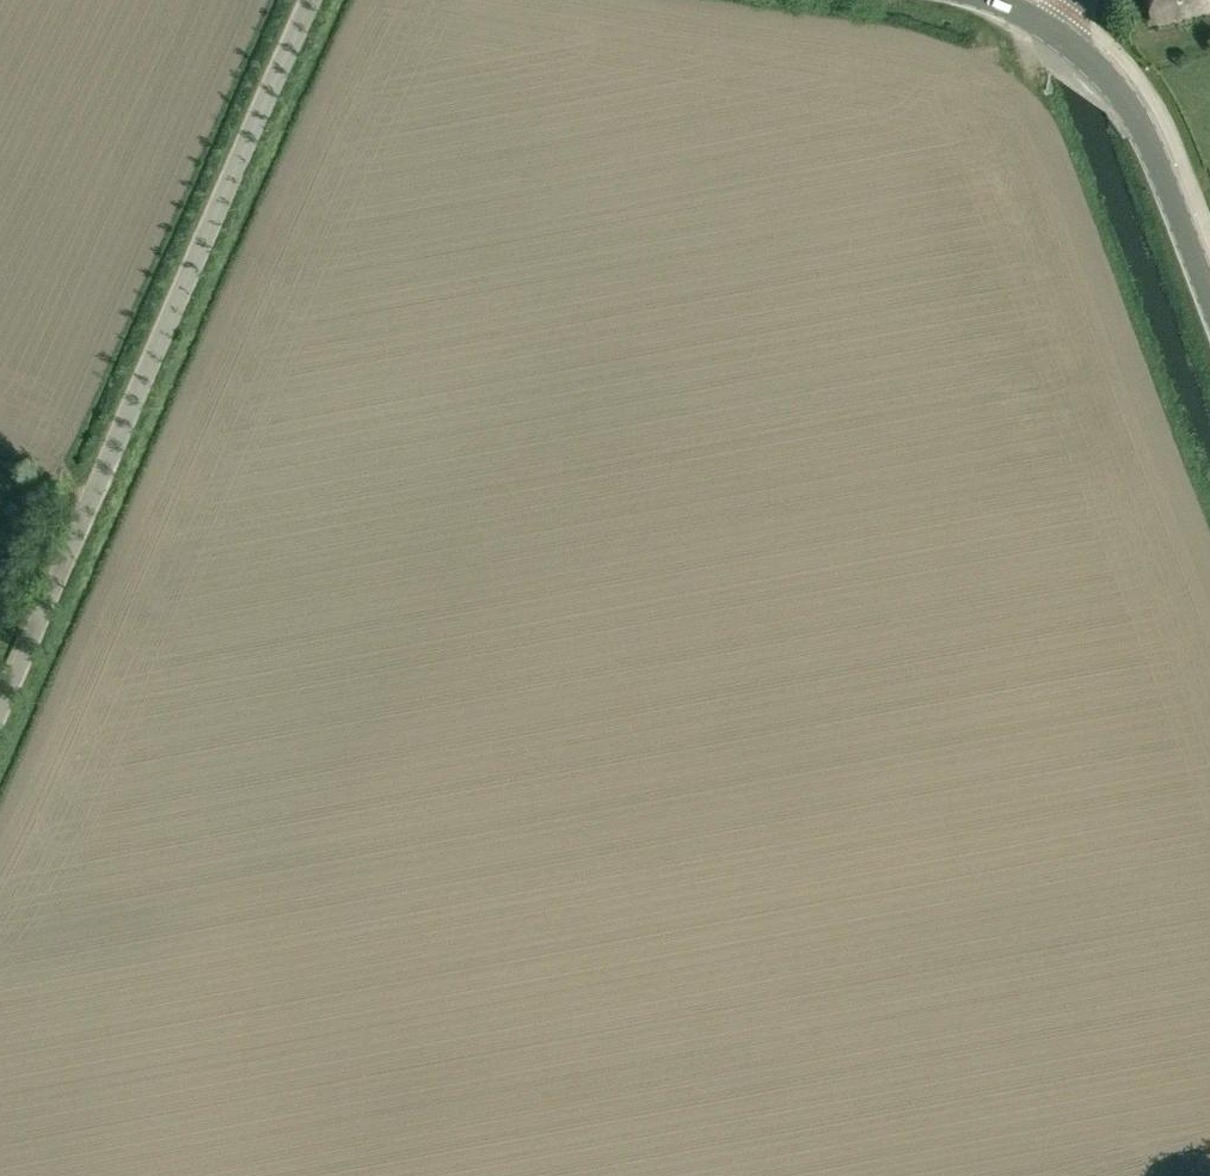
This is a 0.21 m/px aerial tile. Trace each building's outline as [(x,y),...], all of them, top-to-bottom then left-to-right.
[(1209,11),(1209,0),(1149,0),(1154,23),(1209,11)]
